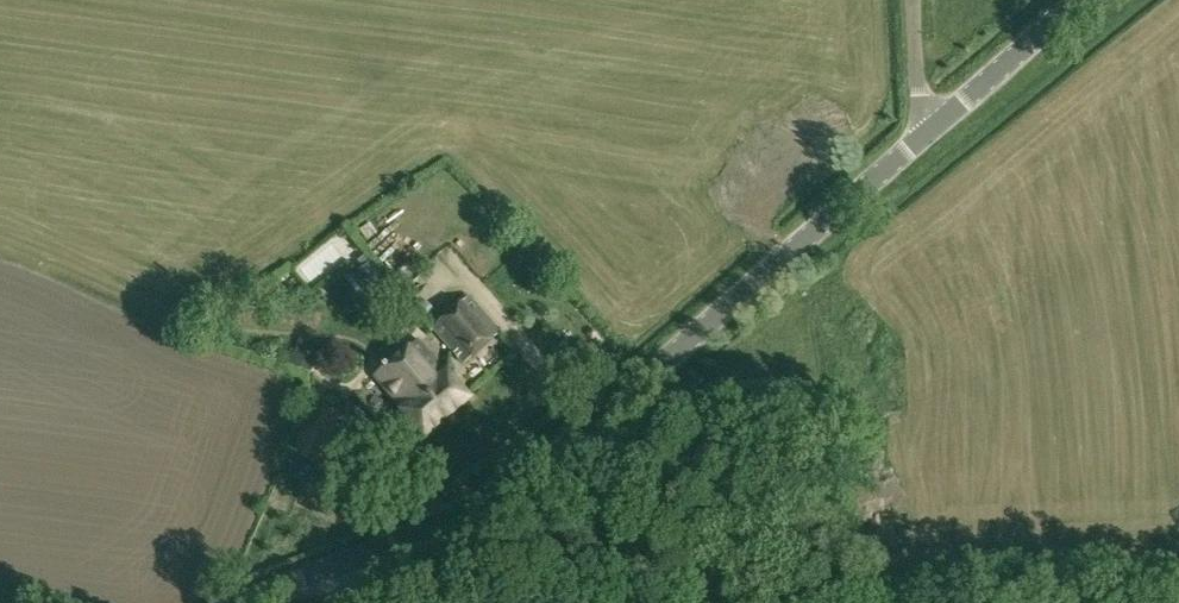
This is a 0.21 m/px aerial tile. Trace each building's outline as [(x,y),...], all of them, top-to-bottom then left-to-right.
[(358,260),(363,266),(369,260),(364,254),(358,260)] [(371,261),(355,276),(375,299),(392,285),(371,261)] [(432,326),(463,364),(503,332),(471,294),(432,326)] [(471,397),(447,368),(445,370),(418,339),(375,375),(402,407),(400,408),(412,421),(425,437),(471,397)] [(292,453),(297,454),(291,475),(306,479),(311,459),(326,463),(341,411),(309,402),(292,453)]
